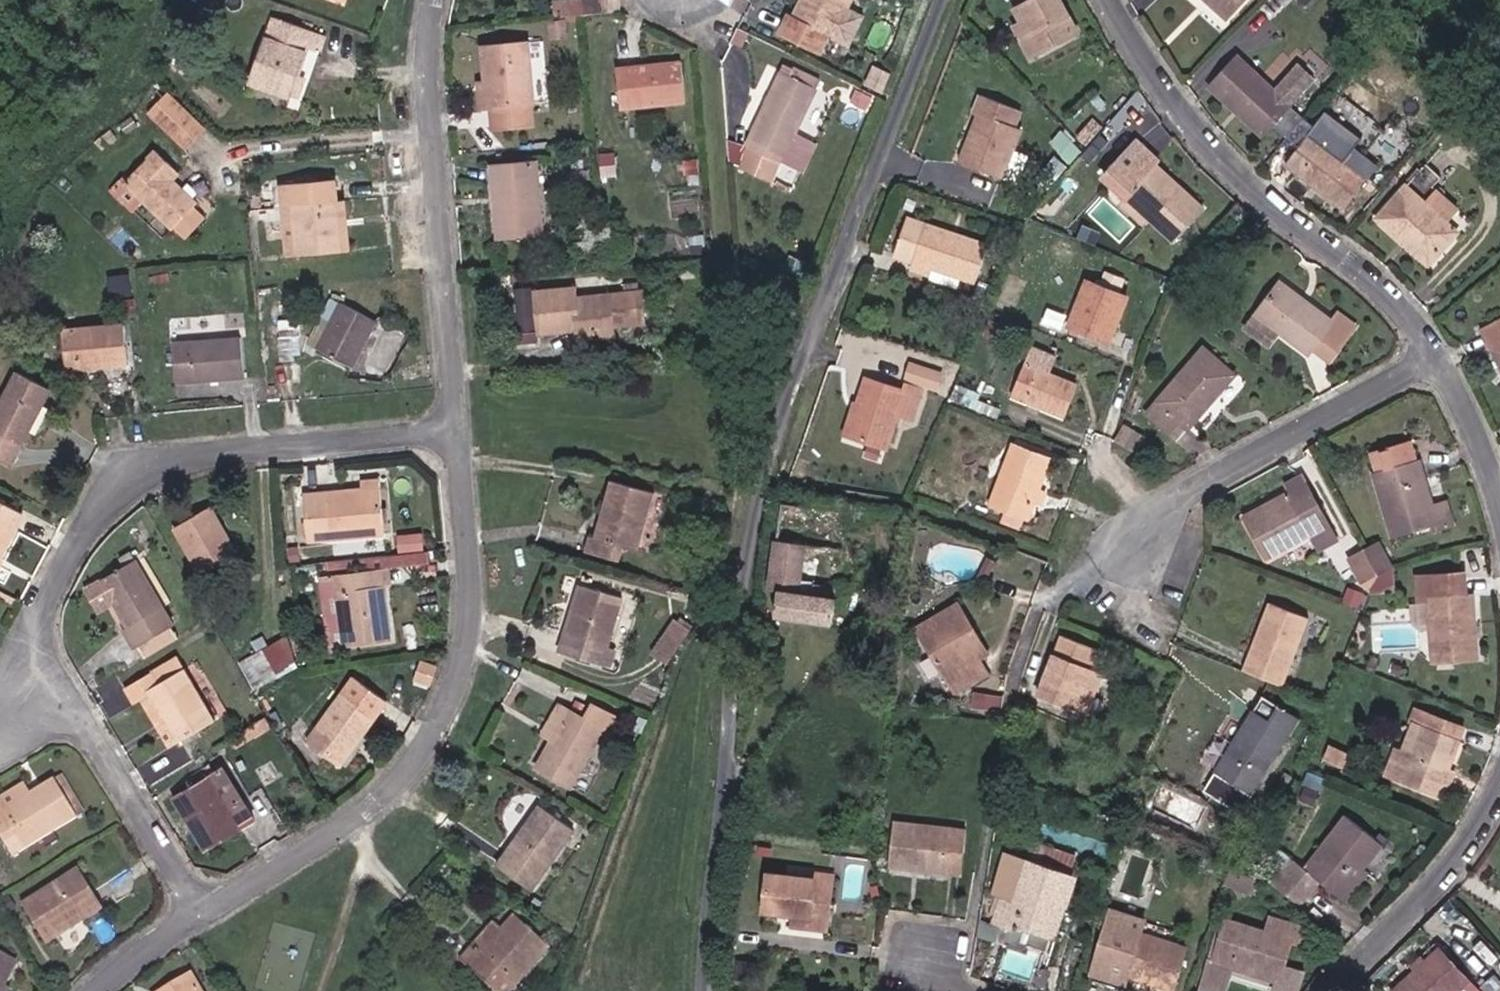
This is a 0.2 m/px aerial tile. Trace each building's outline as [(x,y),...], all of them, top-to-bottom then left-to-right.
[(791,29),(786,27),(778,44),(817,63),(826,45),(830,47),(853,0),(805,0),(791,29)] [(1025,25),(1013,30),(1023,51),(1069,28),(1056,0),(1012,0),(1017,12),(1025,25)] [(1254,16),(1270,0),(1237,0),(1254,16)] [(1013,30),(1025,25),(1017,12),(1007,17),(1013,30)] [(247,87),(286,102),(294,80),(306,50),(317,54),(324,37),(273,18),(247,87)] [(1255,74),(1218,42),(1192,72),(1245,118),(1294,61),(1278,48),(1255,74)] [(528,53),(485,55),(486,88),(488,118),(533,115),(528,53)] [(682,115),(678,75),(612,80),(615,120),(682,115)] [(815,92),(781,75),(744,148),(749,150),(740,168),(769,183),(779,164),(793,137),(815,92)] [(297,106),(305,84),(294,80),(286,102),(297,106)] [(488,118),(486,88),(479,88),(481,118),(488,118)] [(201,130),(164,93),(146,113),(181,150),(201,130)] [(1311,115),(1297,104),(1265,147),(1327,190),(1350,157),(1303,125),(1311,115)] [(977,108),(970,125),(947,115),(929,158),(951,168),(957,154),(997,168),(1015,123),(977,108)] [(1102,154),(1115,165),(1135,143),(1123,131),(1102,154)] [(797,173),(811,146),(793,137),(779,164),(797,173)] [(1144,151),(1135,143),(1115,165),(1102,154),(1091,167),(1112,186),(1136,209),(1160,232),(1189,203),(1141,156),(1144,151)] [(1385,223),(1392,215),(1421,238),(1441,210),(1439,208),(1415,189),(1422,180),(1428,172),(1402,152),(1361,204),(1385,223)] [(177,178),(155,157),(125,187),(185,239),(204,219),(172,184),(177,178)] [(541,250),(537,175),(494,177),(498,252),(541,250)] [(1415,189),(1439,208),(1444,199),(1422,180),(1415,189)] [(1105,193),(1129,215),(1136,209),(1112,186),(1105,193)] [(907,246),(927,255),(969,272),(982,240),(899,208),(888,238),(907,246)] [(340,259),(336,210),(290,215),(295,263),(340,259)] [(1415,245),(1421,238),(1392,215),(1385,223),(1415,245)] [(903,257),(923,266),(927,255),(907,246),(903,257)] [(1322,308),(1270,272),(1249,303),(1273,320),(1303,340),(1307,334),(1327,347),(1350,313),(1328,298),(1322,308)] [(1104,340),(1123,295),(1083,277),(1062,324),(1104,340)] [(127,298),(125,279),(105,281),(108,301),(127,298)] [(349,296),(338,290),(301,348),(313,356),(349,296)] [(611,338),(610,330),(608,302),(574,305),(573,295),(534,298),(537,336),(566,334),(566,327),(577,328),(577,340),(611,338)] [(384,317),(349,296),(313,356),(349,378),(384,317)] [(640,299),(616,301),(618,329),(642,327),(640,299)] [(610,330),(618,329),(616,301),(608,302),(610,330)] [(1499,354),(1499,302),(1478,314),(1499,354)] [(1273,320),(1249,304),(1240,318),(1264,334),(1273,320)] [(124,366),(123,330),(59,332),(60,369),(124,366)] [(238,344),(168,347),(170,387),(240,384),(238,344)] [(1026,346),(1006,397),(1065,421),(1078,387),(1037,371),(1045,354),(1026,346)] [(1232,374),(1200,348),(1144,414),(1164,433),(1176,419),(1187,429),(1232,374)] [(0,396),(0,468),(5,471),(46,392),(11,374),(0,396)] [(864,403),(870,406),(858,437),(889,447),(901,416),(917,423),(927,392),(873,378),(864,403)] [(858,437),(870,406),(864,403),(855,400),(843,433),(858,437)] [(1383,430),(1390,447),(1411,441),(1405,423),(1383,430)] [(1411,441),(1390,447),(1383,430),(1368,435),(1374,453),(1370,454),(1394,517),(1435,503),(1427,482),(1411,441)] [(1008,457),(996,520),(1036,529),(1039,513),(1043,495),(1049,465),(1008,457)] [(1321,535),(1339,525),(1305,471),(1249,507),(1272,546),(1312,520),(1321,535)] [(1437,508),(1452,503),(1442,476),(1427,482),(1435,503),(1437,508)] [(357,486),(358,495),(374,494),(374,485),(357,486)] [(378,542),(374,494),(358,495),(358,506),(338,506),(338,495),(300,499),(304,548),(378,542)] [(1043,495),(1039,513),(1048,514),(1052,498),(1043,495)] [(635,565),(652,508),(608,497),(593,553),(587,551),(583,566),(613,575),(618,559),(635,565)] [(212,509),(174,530),(201,577),(231,560),(214,531),(221,527),(212,509)] [(19,527),(0,517),(0,567),(19,527)] [(221,527),(214,531),(231,560),(237,556),(221,527)] [(1382,538),(1348,554),(1367,594),(1400,579),(1382,538)] [(839,629),(846,556),(777,545),(772,597),(783,599),(780,623),(839,629)] [(1437,645),(1482,639),(1473,576),(1468,576),(1465,554),(1416,561),(1419,583),(1429,581),(1437,645)] [(169,634),(130,569),(92,591),(122,641),(114,646),(124,662),(169,634)] [(368,579),(371,606),(381,604),(378,578),(368,579)] [(385,650),(381,604),(371,606),(368,579),(331,582),(333,601),(338,654),(385,650)] [(321,602),(333,601),(331,582),(320,583),(321,602)] [(1249,663),(1288,675),(1312,608),(1273,594),(1249,663)] [(613,656),(623,604),(582,597),(569,669),(620,680),(624,658),(613,656)] [(921,633),(957,694),(987,677),(978,662),(990,655),(963,609),(921,633)] [(1065,632),(1039,694),(1086,714),(1097,690),(1087,686),(1095,668),(1104,648),(1065,632)] [(1095,668),(1087,686),(1097,690),(1105,672),(1095,668)] [(157,694),(148,681),(122,697),(131,710),(142,704),(174,754),(213,730),(182,678),(157,694)] [(333,773),(383,709),(351,684),(301,748),(333,773)] [(1268,686),(1213,784),(1250,805),(1305,707),(1268,686)] [(1419,695),(1414,711),(1425,716),(1415,741),(1400,736),(1390,764),(1443,783),(1448,768),(1452,756),(1467,712),(1419,695)] [(999,718),(1001,704),(985,703),(985,716),(999,718)] [(560,797),(599,748),(557,714),(533,743),(545,753),(529,772),(560,797)] [(1214,740),(1207,758),(1219,763),(1227,746),(1214,740)] [(1351,766),(1356,754),(1337,747),(1333,758),(1351,766)] [(1452,756),(1448,768),(1456,772),(1461,760),(1452,756)] [(231,804),(213,772),(167,801),(201,852),(232,835),(218,812),(231,804)] [(27,795),(5,809),(1,803),(0,804),(0,837),(4,843),(19,833),(28,846),(79,812),(56,776),(27,795)] [(5,809),(27,795),(19,783),(0,795),(0,804),(1,803),(5,809)] [(529,808),(492,857),(499,861),(491,872),(521,892),(564,834),(529,808)] [(1344,897),(1359,879),(1350,871),(1358,862),(1366,869),(1385,845),(1350,819),(1312,870),(1329,884),(1344,897)] [(948,860),(968,864),(973,828),(956,825),(954,838),(896,827),(888,868),(921,874),(944,878),(948,860)] [(991,922),(1042,933),(1053,903),(1060,905),(1077,853),(1037,840),(1032,854),(1015,900),(1001,895),(991,922)] [(1032,854),(1014,848),(1007,865),(999,862),(988,890),(1001,895),(1015,900),(1032,854)] [(1275,893),(1300,859),(1287,849),(1266,886),(1275,893)] [(484,867),(491,872),(499,861),(492,857),(484,867)] [(1312,870),(1300,859),(1275,893),(1305,917),(1329,884),(1312,870)] [(968,864),(948,860),(944,878),(964,881),(968,864)] [(1358,862),(1350,871),(1359,879),(1344,897),(1350,902),(1373,874),(1366,869),(1358,862)] [(52,910),(64,930),(112,899),(88,863),(29,900),(40,917),(52,910)] [(921,874),(888,868),(886,879),(920,886),(921,874)] [(815,885),(770,879),(766,916),(801,919),(812,919),(811,934),(830,936),(835,880),(816,878),(815,885)] [(1053,937),(1060,905),(1053,903),(1042,933),(1053,937)] [(64,930),(52,910),(40,917),(53,937),(64,930)] [(519,911),(505,926),(486,948),(479,943),(465,959),(502,990),(507,990),(552,941),(519,911)] [(812,919),(801,919),(801,934),(811,934),(812,919)] [(1271,943),(1231,930),(1217,975),(1266,990),(1269,990),(1274,974),(1285,978),(1293,951),(1302,953),(1308,934),(1277,924),(1271,943)] [(486,948),(505,926),(483,935),(479,943),(486,948)] [(1183,956),(1138,941),(1130,962),(1114,955),(1102,986),(1115,990),(1120,990),(1123,982),(1149,990),(1171,990),(1183,956)] [(21,955),(0,944),(0,990),(1,990),(5,984),(21,955)] [(1441,955),(1408,990),(1476,990),(1441,955)] [(1285,978),(1274,974),(1269,990),(1281,990),(1285,978)] [(192,977),(175,990),(205,990),(192,977)]
